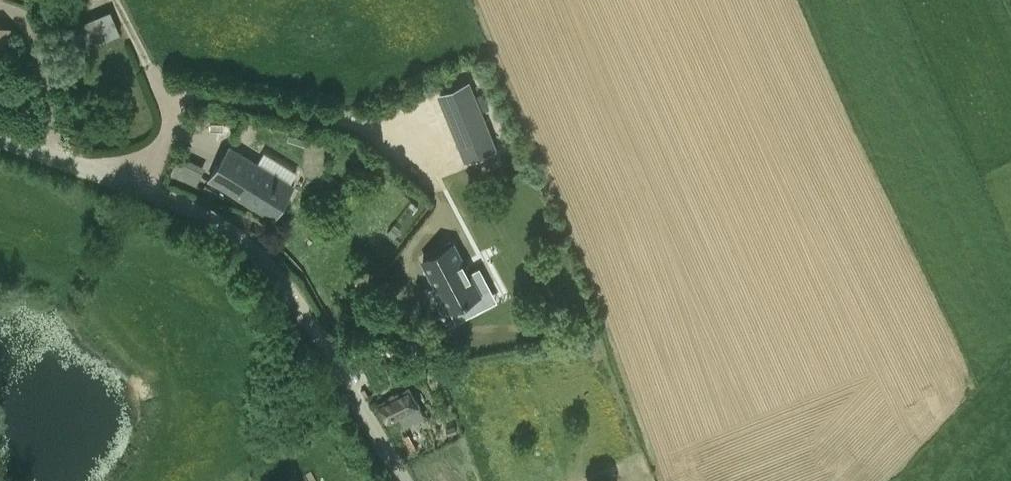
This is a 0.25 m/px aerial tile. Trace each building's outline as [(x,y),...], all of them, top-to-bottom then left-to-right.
[(5,66),(19,29),(0,22),(0,64),(5,66)] [(497,149),(470,82),(469,80),(439,93),(439,95),(466,161),(497,149)] [(290,182),(297,172),(265,152),(258,163),(230,145),(210,179),(274,218),(294,185),(290,182)] [(198,183),(202,162),(182,158),(177,179),(198,183)] [(490,289),(479,268),(469,273),(453,242),(424,257),(451,309),(490,289)] [(406,428),(426,416),(419,406),(421,405),(409,386),(377,405),(388,424),(399,417),(406,428)]
